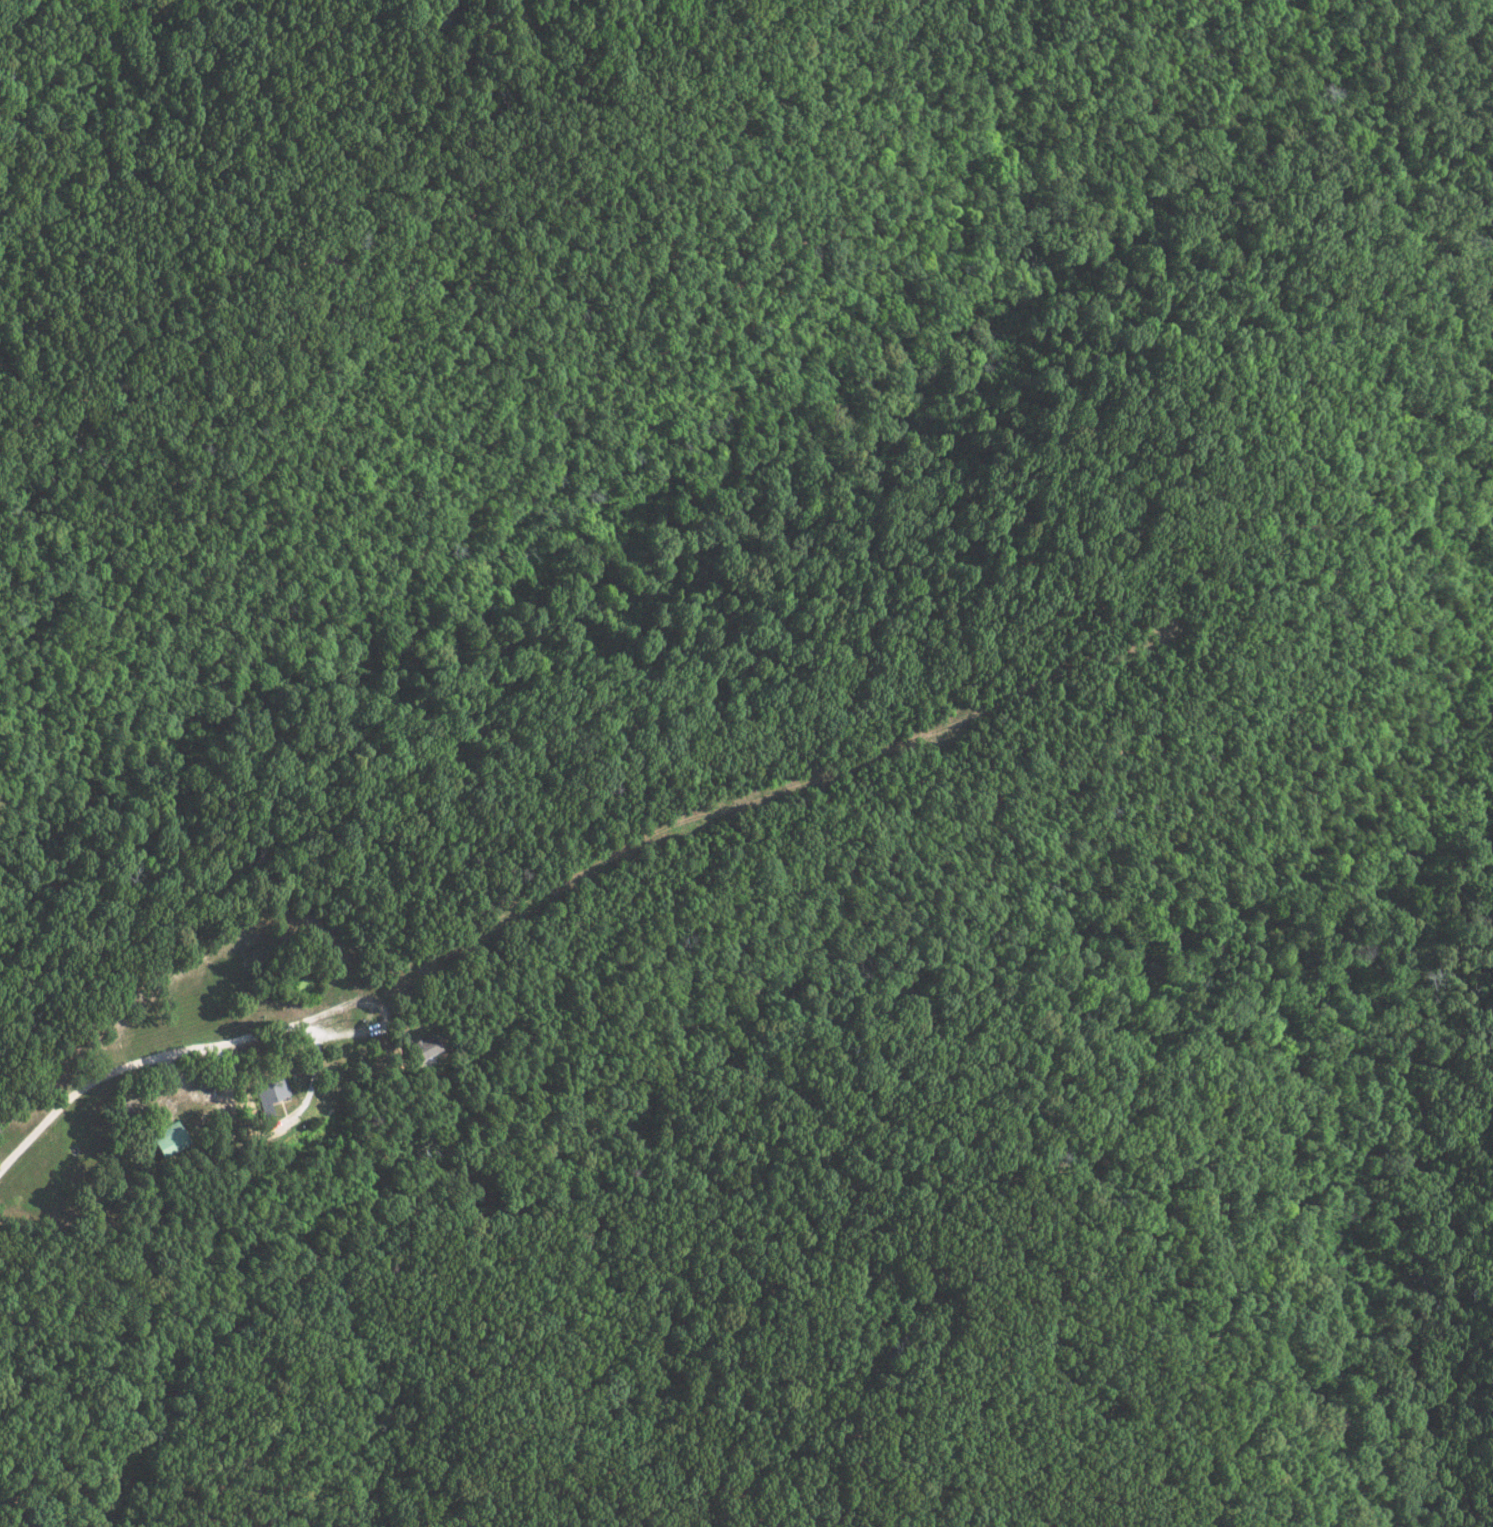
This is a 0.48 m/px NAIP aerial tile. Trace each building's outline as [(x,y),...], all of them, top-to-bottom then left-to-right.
[(430,1035),(407,1047),(416,1065),(424,1061),(425,1063),(441,1056),(430,1035)] [(256,1085),(261,1103),(289,1096),(285,1078),(256,1085)]
